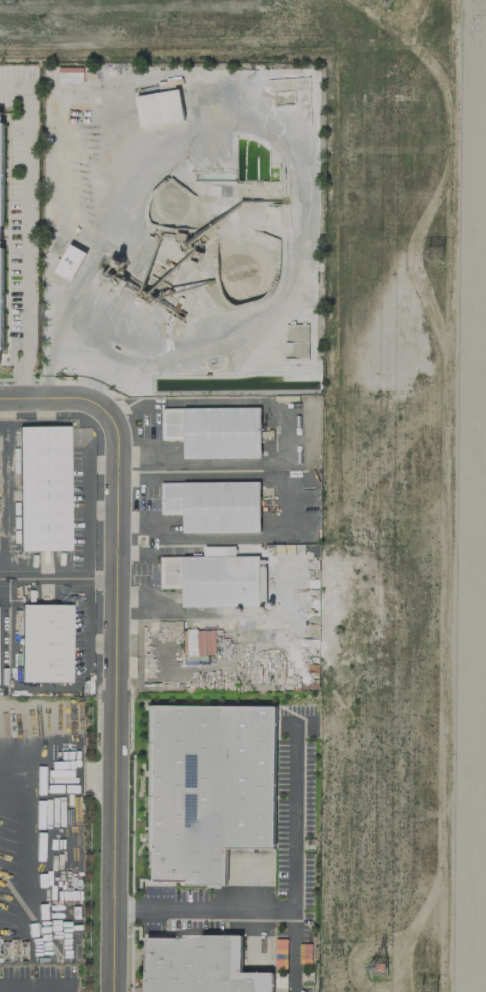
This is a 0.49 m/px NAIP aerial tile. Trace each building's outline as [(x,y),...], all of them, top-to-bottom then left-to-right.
[(183,121),(179,90),(136,95),(140,126),(183,121)] [(85,250),(67,243),(55,273),(73,280),(85,250)] [(259,407),(161,408),(161,439),(182,439),(182,458),(260,457),(259,407)] [(23,427),(23,550),(73,550),(72,427),(23,427)] [(164,484),(164,514),(184,514),(184,534),(263,534),(263,484),(164,484)] [(164,559),(164,589),(183,588),(183,609),(263,609),(263,558),(164,559)] [(25,606),(24,683),(73,683),(74,606),(25,606)] [(152,710),(151,884),(227,885),(227,852),(276,852),(277,712),(152,710)] [(149,991),(274,991),(274,981),(244,981),(244,945),(149,944),(149,991)]
